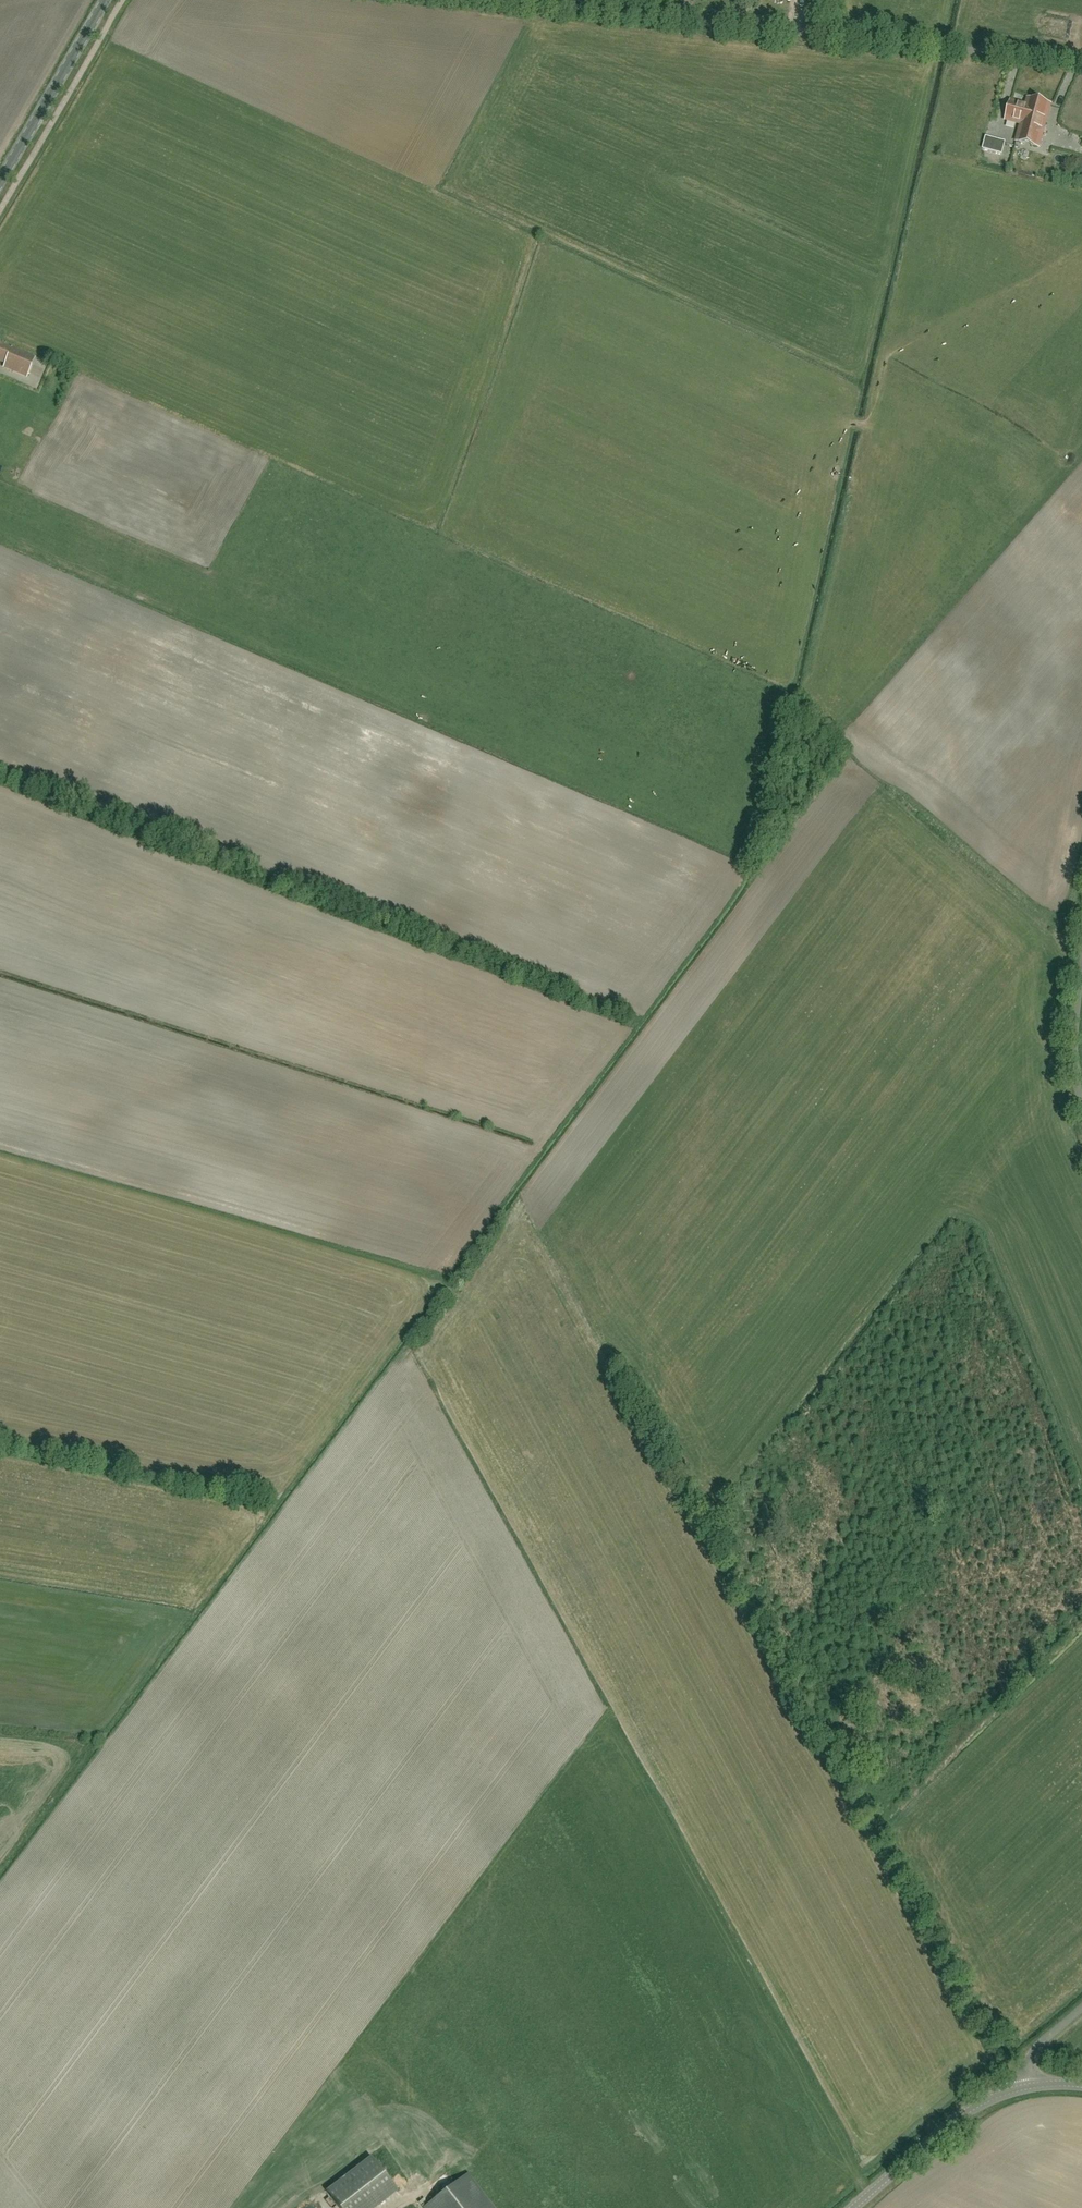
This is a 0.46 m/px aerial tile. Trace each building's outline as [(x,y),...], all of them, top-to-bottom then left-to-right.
[(807,11),(825,12),(826,0),(808,0),(807,11)] [(1011,102),(1006,120),(1021,124),(1016,141),(1039,147),(1051,105),(1027,99),(1026,105),(1011,102)] [(1032,157),(1034,149),(1027,147),(1025,156),(1032,157)] [(6,365),(4,368),(26,377),(34,359),(0,345),(0,362),(6,365)] [(323,2187),(339,2207),(370,2207),(396,2188),(369,2152),(323,2187)] [(467,2174),(454,2184),(451,2180),(441,2189),(443,2192),(423,2207),(494,2207),(467,2174)]
